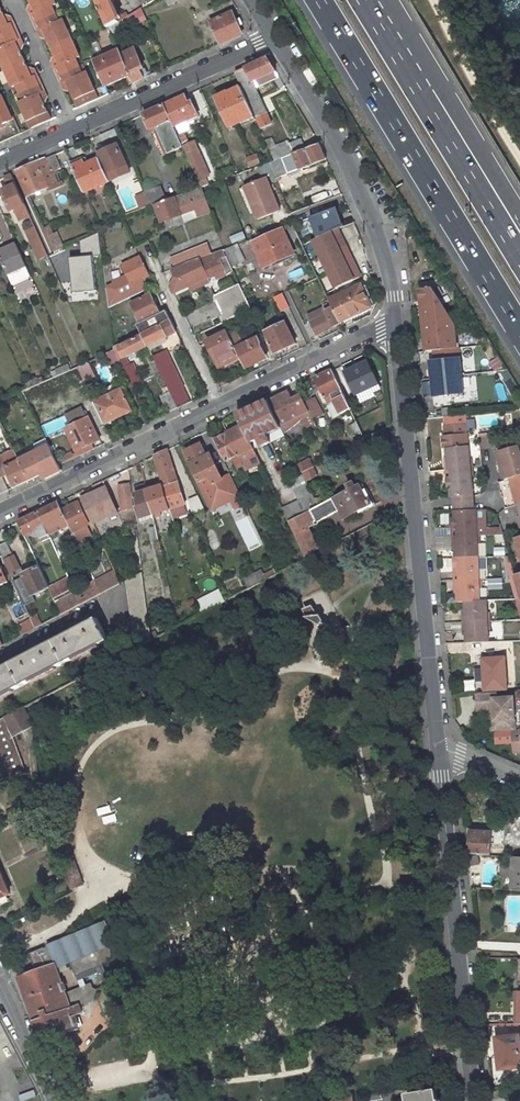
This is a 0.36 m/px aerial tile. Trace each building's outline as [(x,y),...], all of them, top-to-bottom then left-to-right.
[(31,15),(35,23),(56,14),(52,6),(56,4),(54,0),(30,0),(32,4),(30,9),(33,14),(31,15)] [(109,28),(119,22),(129,16),(127,13),(118,19),(110,0),(96,0),(109,28)] [(17,31),(14,23),(11,24),(9,19),(5,17),(0,8),(0,39),(17,31)] [(142,8),(133,13),(136,19),(145,15),(142,8)] [(119,22),(121,27),(134,20),(138,31),(150,26),(145,15),(136,19),(133,13),(129,16),(119,22)] [(212,22),(221,43),(242,34),(233,13),(212,22)] [(56,14),(35,23),(38,31),(40,31),(43,36),(47,38),(52,47),(72,38),(63,20),(59,22),(56,14)] [(115,40),(125,35),(121,27),(119,22),(109,28),(115,40)] [(0,39),(0,60),(4,69),(24,60),(20,50),(21,46),(19,41),(21,40),(17,31),(0,39)] [(54,61),(57,67),(55,67),(59,76),(80,66),(76,58),(80,57),(72,38),(52,47),(56,57),(54,61)] [(226,51),(243,44),(241,38),(223,46),(226,51)] [(122,54),(131,74),(131,75),(134,83),(145,78),(140,69),(144,67),(135,48),(122,54)] [(120,49),(95,61),(94,61),(105,86),(127,76),(131,75),(131,74),(122,54),(120,49)] [(268,58),(235,73),(242,87),(255,116),(261,129),(272,124),(267,113),(265,114),(251,82),(276,71),(268,58)] [(24,60),(4,69),(12,87),(16,85),(20,93),(41,84),(38,75),(35,76),(33,71),(28,69),(24,60)] [(80,66),(59,76),(62,84),(64,83),(67,88),(71,90),(79,107),(93,101),(90,93),(95,91),(87,72),(83,74),(80,66)] [(41,84),(20,93),(23,101),(19,103),(31,129),(51,120),(43,103),(45,98),(43,93),(45,92),(41,84)] [(255,116),(242,87),(228,94),(229,96),(218,101),(230,127),(255,116)] [(95,91),(90,93),(93,101),(98,99),(95,91)] [(227,92),(217,97),(218,101),(229,96),(228,94),(227,92)] [(186,95),(166,105),(172,120),(171,120),(174,126),(199,115),(194,105),(191,107),(186,95)] [(13,119),(3,97),(0,98),(0,128),(2,128),(1,125),(4,124),(13,119)] [(168,154),(183,147),(181,142),(180,141),(178,135),(174,126),(171,120),(172,120),(166,105),(144,114),(151,129),(156,127),(168,154)] [(184,132),(178,135),(180,141),(186,138),(184,132)] [(267,141),(270,149),(276,147),(272,139),(267,141)] [(183,147),(202,187),(210,184),(206,177),(210,175),(194,140),(192,142),(192,143),(183,147)] [(301,141),(290,145),(294,154),(304,150),(301,141)] [(289,142),(276,147),(270,149),(275,161),(282,158),(294,154),(290,145),(289,142)] [(98,150),(108,173),(109,172),(126,165),(127,164),(118,144),(110,148),(108,145),(98,150)] [(304,150),(294,154),(301,169),(326,159),(320,144),(304,150)] [(56,155),(18,172),(29,197),(48,188),(49,190),(64,184),(57,170),(62,168),(56,155)] [(257,155),(247,159),(250,168),(261,164),(257,155)] [(110,181),(100,159),(89,164),(87,159),(86,158),(84,157),(82,158),(71,163),(84,193),(110,181)] [(288,174),(282,158),(275,161),(269,163),(275,179),(276,179),(277,182),(281,180),(279,177),(288,174)] [(265,164),(272,180),(275,179),(269,163),(265,164)] [(129,171),(126,165),(109,172),(112,178),(129,171)] [(31,216),(12,174),(5,177),(9,188),(2,191),(12,211),(15,209),(21,221),(31,216)] [(267,178),(245,187),(251,202),(258,220),(281,210),(267,178)] [(146,196),(150,207),(155,205),(167,200),(161,186),(145,193),(146,196)] [(167,200),(155,205),(162,222),(195,209),(198,216),(210,211),(201,187),(167,200)] [(246,204),(251,202),(245,187),(240,189),(246,204)] [(142,210),(150,207),(146,196),(138,199),(142,210)] [(338,207),(310,218),(317,239),(338,229),(344,226),(338,207)] [(182,216),(184,222),(197,217),(195,211),(182,216)] [(294,237),(298,235),(293,225),(289,227),(294,237)] [(44,229),(55,253),(64,249),(57,233),(54,235),(50,227),(44,229)] [(27,231),(31,240),(40,236),(36,228),(27,231)] [(265,266),(293,253),(284,234),(287,232),(285,229),(255,244),(265,266)] [(317,239),(313,241),(336,288),(361,277),(338,229),(317,239)] [(242,232),(229,237),(231,244),(244,239),(242,232)] [(84,241),(87,247),(100,242),(97,235),(84,241)] [(48,255),(40,236),(31,240),(40,259),(48,255)] [(0,252),(0,256),(15,289),(33,281),(17,244),(0,252)] [(210,254),(206,244),(188,251),(192,261),(210,254)] [(224,250),(231,266),(244,260),(237,245),(224,250)] [(234,271),(231,266),(224,250),(224,249),(210,254),(192,261),(176,268),(172,269),(176,278),(170,287),(174,294),(189,286),(207,278),(215,275),(226,270),(228,274),(234,271)] [(188,251),(172,258),(176,268),(192,261),(188,251)] [(91,254),(68,257),(71,275),(71,279),(73,292),(74,292),(95,289),(96,289),(91,254)] [(140,256),(123,265),(128,275),(114,282),(114,284),(106,288),(109,308),(147,290),(142,280),(150,276),(140,256)] [(226,270),(215,275),(217,279),(228,274),(226,270)] [(207,278),(189,286),(191,291),(209,282),(207,278)] [(225,316),(222,317),(224,322),(252,309),(240,284),(215,296),(225,316)] [(371,307),(361,286),(330,300),(333,308),(340,322),(371,307)] [(456,327),(433,289),(420,291),(426,352),(434,351),(438,351),(457,349),(456,327)] [(290,307),(283,293),(275,297),(280,307),(282,307),(283,310),(290,307)] [(151,294),(132,304),(142,326),(139,327),(142,334),(165,323),(151,294)] [(340,322),(333,308),(330,309),(327,303),(323,305),(324,307),(307,315),(311,322),(305,325),(311,338),(341,324),(340,322)] [(143,336),(148,346),(177,332),(171,319),(165,323),(142,334),(143,336)] [(270,330),(265,333),(275,354),(295,344),(285,324),(281,326),(279,322),(269,327),(270,330)] [(228,332),(208,341),(221,367),(241,358),(230,335),(228,332)] [(243,345),(237,332),(230,335),(241,358),(246,369),(266,359),(263,353),(267,350),(264,343),(262,344),(259,337),(243,345)] [(121,365),(133,389),(142,384),(132,364),(130,365),(126,357),(148,346),(143,336),(120,347),(119,345),(114,347),(115,350),(121,365)] [(109,344),(100,348),(103,353),(104,355),(107,354),(113,351),(109,344)] [(438,351),(434,351),(435,362),(431,363),(434,397),(463,395),(459,349),(457,349),(438,351)] [(114,368),(121,365),(115,350),(113,351),(107,354),(114,368)] [(167,350),(153,357),(171,392),(178,408),(190,402),(183,387),(184,387),(167,350)] [(366,360),(342,372),(357,401),(382,388),(366,360)] [(89,362),(78,367),(84,381),(95,376),(89,362)] [(56,370),(59,376),(71,370),(69,365),(56,370)] [(59,376),(23,391),(30,405),(84,381),(78,367),(71,370),(59,376)] [(343,413),(351,410),(332,370),(316,378),(328,403),(334,401),(340,415),(343,413)] [(500,383),(492,387),(502,404),(510,400),(500,383)] [(94,402),(105,425),(132,412),(121,389),(94,402)] [(289,391),(268,401),(282,428),(284,434),(302,422),(306,429),(316,424),(313,420),(305,403),(302,395),(293,399),(289,391)] [(178,408),(171,392),(162,396),(170,412),(178,408)] [(313,420),(324,415),(315,398),(305,403),(313,420)] [(267,434),(282,428),(268,401),(238,416),(243,427),(251,443),(251,442),(259,439),(263,446),(271,442),(267,434)] [(334,402),(327,405),(331,414),(338,411),(334,402)] [(351,410),(343,413),(346,418),(353,415),(351,410)] [(495,425),(494,415),(478,416),(478,425),(495,425)] [(79,456),(95,448),(93,444),(100,440),(90,418),(70,427),(66,429),(79,456)] [(452,470),(473,468),(470,446),(464,446),(463,435),(469,435),(468,424),(444,427),(445,437),(443,437),(444,449),(447,449),(448,458),(448,462),(445,462),(446,471),(452,470)] [(243,427),(228,434),(244,466),(246,470),(261,463),(251,442),(251,443),(243,427)] [(284,434),(282,428),(267,434),(271,442),(285,435),(284,434)] [(488,447),(487,433),(479,434),(480,448),(488,447)] [(497,446),(495,433),(487,433),(488,447),(497,446)] [(238,469),(244,466),(228,434),(216,440),(227,462),(234,459),(238,469)] [(46,439),(35,444),(38,451),(50,445),(46,439)] [(235,508),(244,503),(243,500),(241,496),(230,474),(222,477),(211,454),(207,456),(201,444),(183,452),(195,478),(193,479),(211,511),(232,501),(235,508)] [(20,460),(30,480),(42,474),(44,479),(62,470),(50,445),(38,451),(20,460)] [(519,446),(498,452),(505,480),(511,478),(519,475),(519,451),(519,446)] [(168,450),(154,456),(158,470),(161,478),(163,486),(164,485),(179,481),(168,450)] [(0,458),(0,495),(9,490),(1,474),(5,472),(6,474),(9,473),(15,487),(30,480),(20,460),(15,451),(0,458)] [(154,456),(146,460),(151,474),(155,472),(158,470),(154,456)] [(306,481),(318,475),(313,466),(302,472),(303,475),(306,481)] [(452,478),(450,478),(451,488),(452,498),(453,498),(475,495),(473,468),(452,470),(452,478)] [(312,493),(306,481),(303,475),(291,481),(299,499),(312,493)] [(511,478),(518,504),(519,503),(519,475),(511,478)] [(179,481),(164,485),(171,509),(173,508),(184,505),(186,504),(179,481)] [(318,507),(312,510),(317,521),(316,522),(316,523),(316,524),(318,525),(319,525),(320,524),(320,523),(340,512),(344,520),(372,505),(369,500),(367,501),(361,489),(359,491),(356,486),(355,487),(352,482),(347,485),(350,490),(318,507)] [(135,487),(137,493),(148,490),(146,483),(135,487)] [(122,510),(133,506),(130,484),(119,486),(122,510)] [(163,486),(148,490),(155,514),(159,513),(160,516),(163,515),(162,512),(171,509),(164,485),(163,486)] [(118,513),(107,488),(82,499),(93,524),(118,513)] [(139,519),(155,514),(148,490),(137,493),(136,494),(139,505),(138,506),(140,513),(138,513),(139,519)] [(312,494),(283,508),(289,522),(302,515),(312,510),(318,507),(312,494)] [(475,495),(453,498),(454,511),(455,511),(476,510),(475,495)] [(199,496),(189,501),(192,514),(206,510),(199,496)] [(63,510),(59,502),(39,512),(50,535),(70,525),(63,510)] [(78,502),(63,510),(70,525),(74,535),(80,543),(92,538),(87,528),(89,526),(78,502)] [(187,514),(184,505),(173,508),(176,517),(187,514)] [(316,522),(317,521),(312,510),(302,515),(309,528),(316,524),(316,523),(316,522)] [(476,510),(455,511),(455,518),(453,518),(453,529),(459,528),(459,536),(478,535),(486,535),(485,510),(476,510)] [(39,512),(19,522),(25,536),(34,531),(38,540),(50,535),(39,512)] [(303,552),(305,555),(318,548),(309,528),(302,515),(289,522),(303,552)] [(149,528),(152,541),(159,540),(156,527),(149,528)] [(457,558),(479,557),(478,535),(459,536),(453,536),(454,545),(456,545),(457,548),(457,558)] [(12,577),(15,576),(13,572),(21,569),(15,556),(13,557),(7,543),(0,546),(0,551),(2,556),(10,574),(12,577)] [(506,555),(506,547),(494,547),(494,556),(506,555)] [(303,552),(296,556),(299,561),(306,557),(305,555),(303,552)] [(457,558),(454,558),(455,580),(479,579),(479,557),(457,558)] [(8,582),(0,564),(0,585),(8,582)] [(40,567),(24,575),(24,576),(14,581),(14,582),(20,594),(25,605),(35,600),(33,596),(49,588),(50,588),(50,587),(40,567)] [(244,579),(249,587),(262,580),(276,573),(274,569),(264,574),(261,570),(244,579)] [(113,570),(76,592),(81,604),(120,584),(113,570)] [(142,572),(127,581),(136,648),(152,640),(151,634),(142,572)] [(69,577),(50,587),(50,588),(49,588),(62,615),(81,604),(76,592),(69,577)] [(479,579),(455,580),(455,589),(458,589),(458,592),(458,602),(465,602),(480,601),(479,579)] [(12,598),(20,594),(14,582),(6,586),(12,598)] [(207,595),(213,606),(224,600),(218,590),(207,595)] [(200,613),(213,606),(207,595),(197,600),(200,613)] [(463,613),(463,623),(488,621),(487,601),(480,601),(465,602),(465,610),(465,613),(463,613)] [(299,614),(316,636),(330,626),(313,603),(299,614)] [(186,615),(189,619),(199,613),(197,609),(186,615)] [(36,627),(42,624),(37,615),(31,618),(36,627)] [(110,640),(98,618),(0,670),(0,698),(110,640)] [(466,631),(466,635),(467,643),(489,642),(488,625),(490,625),(490,621),(488,621),(463,623),(464,632),(466,631)] [(483,659),(485,691),(507,689),(505,658),(483,659)] [(512,730),(517,730),(514,697),(494,699),(494,693),(477,694),(478,711),(495,709),(498,709),(499,720),(496,721),(496,732),(512,730)] [(5,718),(13,736),(34,725),(24,707),(5,718)] [(0,720),(0,748),(12,781),(27,773),(13,736),(5,718),(0,720)] [(495,810),(498,796),(491,794),(488,809),(495,810)] [(491,855),(492,832),(471,831),(470,854),(491,855)] [(71,851),(59,856),(69,884),(82,879),(71,851)] [(479,856),(470,857),(470,864),(480,863),(479,856)] [(513,890),(519,891),(519,857),(514,857),(514,865),(502,864),(501,877),(513,878),(513,890)] [(7,896),(11,894),(0,868),(0,900),(7,896)] [(82,879),(69,884),(71,889),(84,885),(82,879)] [(0,900),(0,907),(10,901),(7,896),(0,900)] [(40,969),(55,963),(57,968),(71,962),(77,976),(97,969),(104,966),(103,964),(121,957),(116,943),(115,944),(107,922),(92,929),(92,930),(78,935),(78,934),(48,946),(49,947),(46,948),(45,947),(30,953),(33,959),(35,958),(40,969)] [(20,958),(13,962),(15,967),(23,964),(20,958)] [(38,969),(19,976),(41,1038),(43,1041),(80,1033),(74,1016),(80,1014),(82,1010),(80,1005),(71,1008),(57,968),(55,963),(40,969),(38,969)] [(97,969),(77,976),(79,981),(92,976),(98,973),(97,969)] [(91,984),(73,991),(79,1004),(97,997),(91,984)] [(498,1045),(500,1069),(519,1067),(519,1038),(519,1036),(499,1038),(500,1045),(498,1045)] [(408,1100),(438,1100),(437,1090),(430,1091),(430,1090),(426,1090),(426,1092),(407,1095),(408,1100)]
